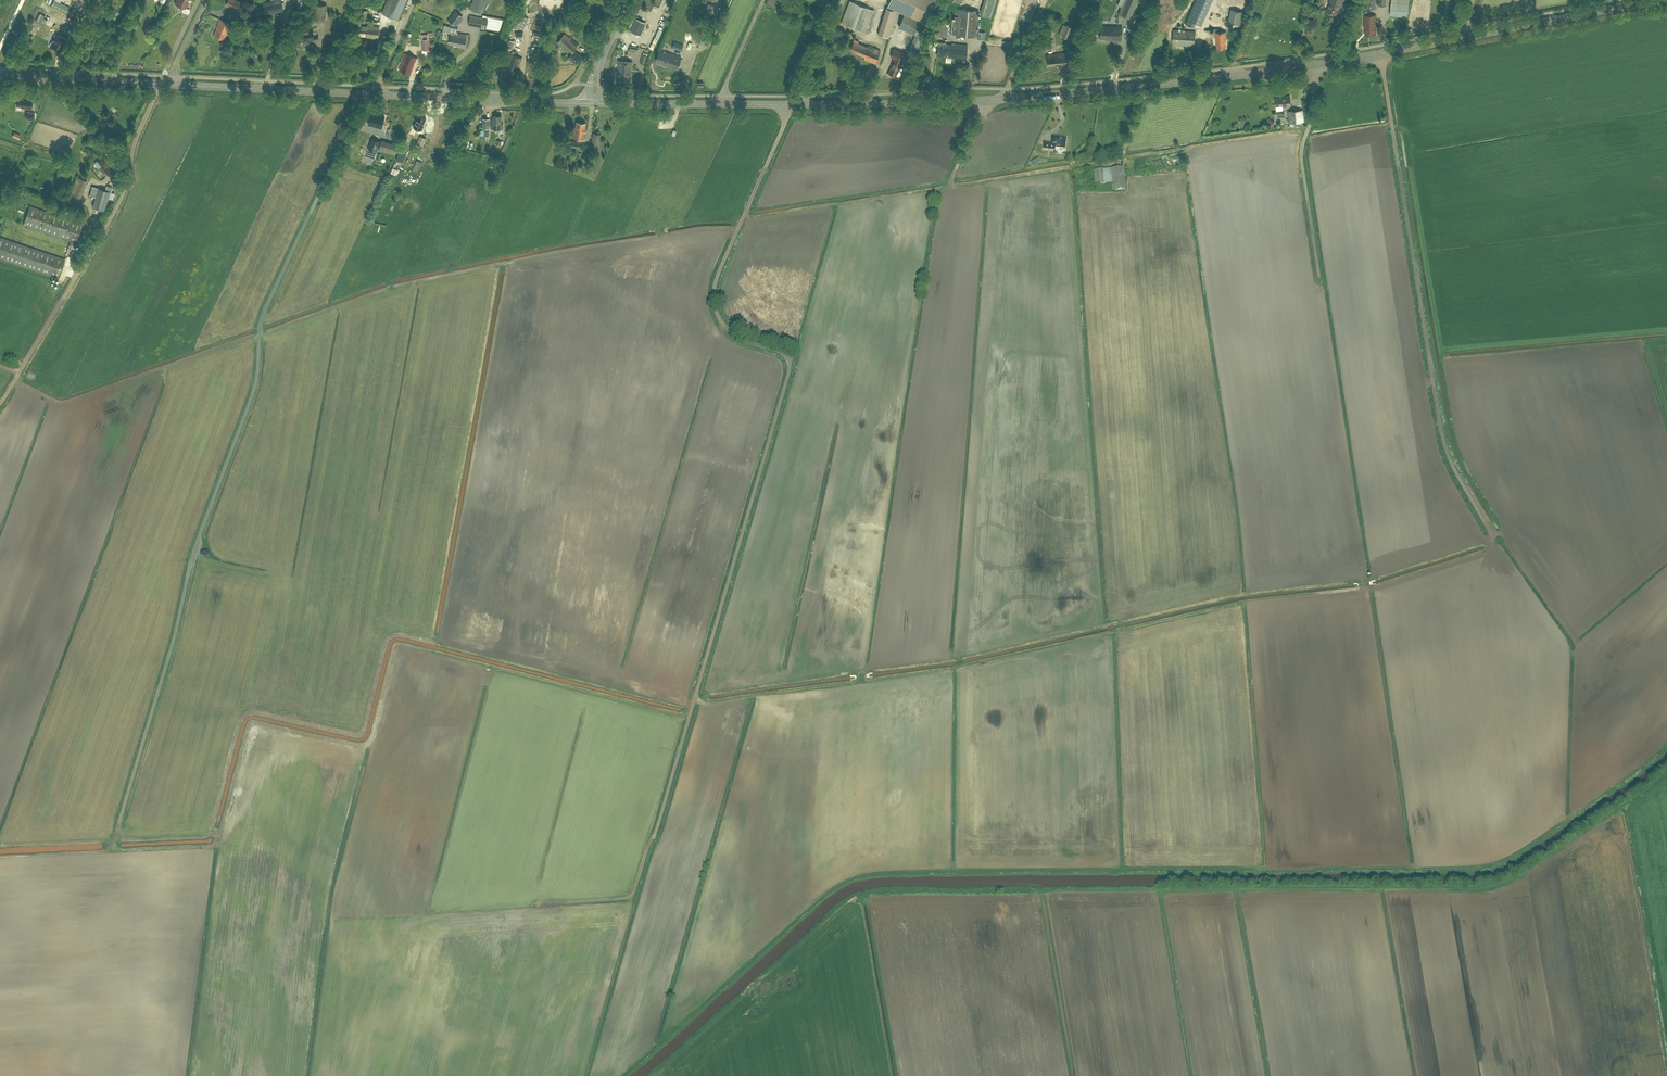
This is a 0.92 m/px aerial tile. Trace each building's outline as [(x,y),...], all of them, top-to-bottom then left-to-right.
[(66,13),(69,7),(56,0),(54,0),(51,6),(66,13)] [(175,3),(184,7),(183,10),(183,11),(187,13),(188,12),(189,10),(189,9),(186,8),(188,3),(189,2),(187,2),(188,0),(176,0),(175,3)] [(238,10),(239,10),(242,3),(242,2),(238,0),(228,0),(226,5),(238,10)] [(282,0),(271,0),(262,2),(263,6),(260,7),(259,4),(255,5),(256,15),(275,11),(275,12),(284,10),(282,0)] [(296,7),(303,9),(305,0),(298,0),(296,7)] [(407,0),(387,0),(382,12),(398,20),(407,0)] [(488,0),(473,0),(469,8),(481,14),(488,0)] [(865,32),(874,10),(850,0),(841,23),(865,32)] [(904,14),(899,26),(916,34),(922,37),(923,37),(928,24),(939,0),(910,0),(904,14)] [(996,0),(984,0),(981,12),(991,15),(996,0)] [(1138,0),(1124,0),(1119,13),(1131,18),(1138,0)] [(1240,8),(1240,0),(1217,0),(1217,8),(1233,8),(1240,8)] [(1337,0),(1329,0),(1329,1),(1330,1),(1327,10),(1332,12),(1337,0)] [(1332,12),(1336,14),(1339,7),(1341,8),(1344,0),(1337,0),(1332,12)] [(1377,0),(1367,0),(1365,8),(1375,9),(1377,0)] [(1392,1),(1390,14),(1408,16),(1409,2),(1392,1)] [(247,5),(242,3),(239,10),(244,12),(247,5)] [(325,21),(327,5),(314,3),(312,20),(325,21)] [(359,24),(364,25),(365,20),(368,10),(361,8),(358,18),(361,19),(359,24)] [(976,36),(978,10),(958,8),(958,17),(955,16),(955,19),(952,19),(951,34),(976,36)] [(1167,8),(1163,20),(1170,23),(1174,10),(1167,8)] [(1240,24),(1243,12),(1231,9),(1228,21),(1240,24)] [(455,26),(463,16),(455,10),(448,20),(455,26)] [(292,13),(289,21),(296,23),(298,15),(292,13)] [(518,13),(513,26),(516,27),(522,15),(518,13)] [(1370,25),(1376,25),(1376,23),(1376,15),(1364,15),(1364,28),(1365,28),(1370,28),(1370,25)] [(470,16),(469,24),(481,26),(483,18),(470,16)] [(524,16),(519,29),(522,30),(527,18),(524,16)] [(636,17),(630,31),(640,35),(646,22),(636,17)] [(228,33),(232,24),(220,19),(217,25),(218,25),(217,28),(215,35),(224,39),(227,32),(228,33)] [(1196,23),(1187,19),(1185,23),(1194,27),(1196,23)] [(311,28),(312,20),(306,20),(305,29),(303,30),(296,32),(297,42),(305,40),(305,41),(315,39),(313,28),(311,28)] [(48,39),(53,28),(42,23),(37,34),(48,39)] [(1067,38),(1072,27),(1063,23),(1058,34),(1067,38)] [(364,25),(359,24),(358,24),(356,34),(367,36),(369,25),(367,24),(367,25),(364,25)] [(369,25),(367,36),(367,37),(378,38),(379,26),(369,25)] [(1114,26),(1100,25),(1100,38),(1107,39),(1121,40),(1122,26),(1114,26)] [(1365,28),(1365,34),(1376,34),(1376,25),(1370,25),(1370,28),(1365,28)] [(1226,47),(1225,40),(1226,40),(1226,31),(1219,31),(1219,28),(1215,28),(1215,38),(1217,38),(1217,48),(1226,47)] [(1195,45),(1196,31),(1173,29),(1172,43),(1195,45)] [(984,39),(985,32),(978,31),(977,38),(984,39)] [(457,33),(451,32),(449,43),(457,44),(456,46),(464,47),(467,35),(457,33)] [(61,51),(67,38),(56,33),(53,38),(54,38),(52,41),(51,42),(50,44),(50,45),(50,46),(61,51)] [(430,52),(429,50),(430,50),(428,33),(421,34),(423,50),(423,53),(430,52)] [(570,38),(564,33),(557,43),(570,54),(568,58),(577,63),(582,55),(573,50),(579,44),(570,37),(570,38)] [(916,34),(910,49),(916,52),(922,37),(916,34)] [(1094,42),(1096,36),(1087,34),(1086,40),(1094,42)] [(706,40),(694,36),(691,36),(689,41),(692,42),(699,44),(704,45),(706,40)] [(509,48),(513,40),(507,38),(503,46),(509,48)] [(681,51),(683,45),(674,41),(672,48),(681,51)] [(868,46),(853,41),(850,50),(865,56),(864,59),(875,63),(881,50),(868,45),(868,46)] [(952,44),(944,43),(944,42),(938,41),(937,55),(952,56),(952,57),(966,59),(967,44),(952,43),(952,44)] [(900,68),(903,61),(906,53),(894,48),(891,57),(895,58),(893,62),(889,73),(896,76),(899,67),(900,68)] [(667,52),(660,49),(656,60),(666,63),(665,65),(677,69),(681,57),(667,52)] [(516,62),(519,64),(522,57),(515,55),(516,52),(512,50),(511,53),(507,62),(515,65),(516,62)] [(1070,65),(1069,52),(1056,53),(1057,54),(1047,55),(1048,66),(1058,65),(1058,66),(1070,65)] [(411,74),(413,67),(417,57),(405,53),(401,63),(399,70),(411,74)] [(616,71),(615,75),(618,75),(617,79),(624,80),(625,60),(618,60),(618,64),(618,65),(618,71),(616,71)] [(625,60),(624,80),(631,80),(632,61),(625,60)] [(518,68),(519,64),(516,62),(515,65),(507,62),(508,62),(506,66),(505,66),(504,68),(505,68),(514,72),(516,67),(518,68)] [(514,72),(505,68),(503,74),(512,78),(514,72)] [(1285,102),(1285,106),(1291,106),(1290,95),(1284,96),(1284,97),(1282,97),(1282,102),(1285,102)] [(31,108),(33,98),(25,97),(25,99),(18,98),(17,106),(22,106),(21,107),(31,108)] [(1283,107),(1283,106),(1285,106),(1285,102),(1282,102),(1282,97),(1275,98),(1276,106),(1277,111),(1283,110),(1283,107)] [(1288,123),(1304,122),(1303,109),(1287,111),(1288,123)] [(34,120),(35,112),(27,111),(26,118),(34,120)] [(368,124),(381,127),(385,116),(371,112),(368,124)] [(419,114),(413,126),(422,130),(424,126),(423,125),(426,118),(419,114)] [(501,123),(501,115),(492,115),(492,122),(491,122),(490,128),(500,128),(500,133),(502,133),(502,128),(503,123),(501,123)] [(489,128),(490,118),(482,118),(482,121),(482,124),(480,124),(480,128),(483,128),(489,128)] [(585,132),(584,131),(585,123),(576,121),(575,132),(573,131),(572,137),(584,139),(585,132)] [(599,149),(601,134),(593,132),(591,148),(599,149)] [(425,144),(428,137),(421,134),(419,142),(425,144)] [(1064,148),(1066,139),(1059,138),(1059,137),(1053,136),(1053,144),(1045,143),(1044,149),(1054,150),(1055,147),(1064,148)] [(371,138),(369,148),(377,151),(380,141),(371,138)] [(401,148),(397,159),(402,161),(407,151),(401,148)] [(108,158),(105,154),(105,155),(98,160),(101,165),(108,175),(117,169),(109,158),(108,158)] [(417,172),(422,162),(417,160),(413,170),(417,172)] [(1124,167),(1112,169),(1114,191),(1125,190),(1124,177),(1125,176),(1124,167)] [(1095,185),(1104,184),(1102,170),(1093,171),(1095,185)] [(79,175),(71,196),(79,199),(86,178),(79,175)] [(113,198),(114,192),(93,186),(90,194),(96,196),(93,206),(104,210),(108,197),(113,198)] [(62,205),(60,212),(75,216),(77,210),(62,205)] [(78,246),(79,243),(85,225),(30,206),(23,224),(76,242),(75,245),(78,246)] [(65,259),(0,237),(0,238),(0,258),(59,278),(65,259)]
